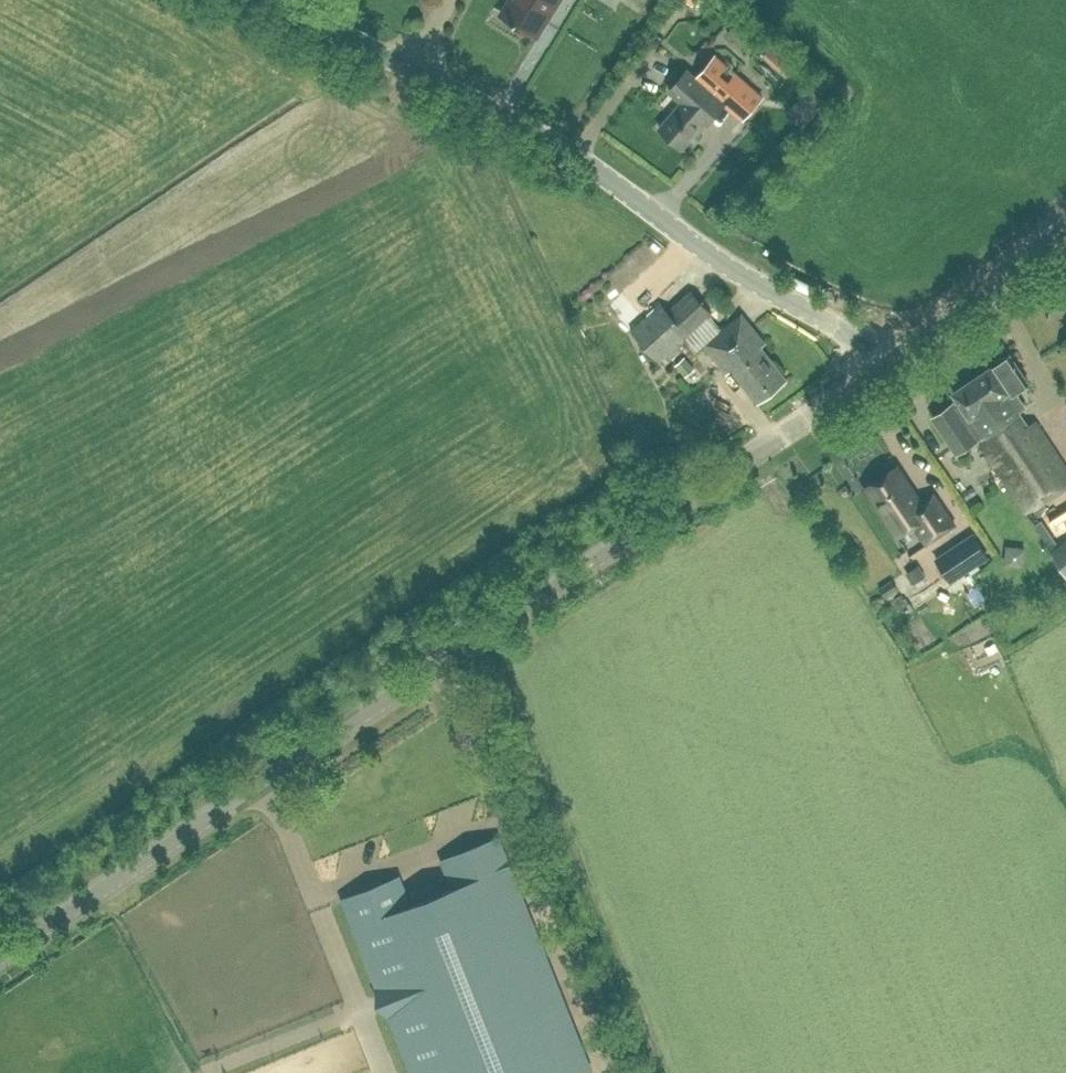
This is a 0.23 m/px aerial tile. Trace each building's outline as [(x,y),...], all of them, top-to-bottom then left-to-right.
[(500,12),(536,34),(557,0),(507,0),(500,12)] [(762,96),(715,54),(695,77),(686,69),(669,89),(682,100),(658,128),(682,148),(704,123),(708,126),(726,105),(741,119),(762,96)] [(687,345),(683,340),(711,314),(690,291),(667,311),(660,303),(650,294),(624,318),(633,327),(630,330),(645,345),(640,350),(658,369),(662,365),(664,366),(687,345)] [(786,376),(761,344),(765,341),(741,312),(703,343),(726,372),(731,367),(757,399),(771,388),(777,389),(784,383),(783,378),(786,376)] [(1011,391),(1026,380),(1008,354),(952,392),(957,400),(932,416),(956,451),(976,438),(1026,511),(1065,484),(1065,470),(1011,391)] [(694,367),(683,355),(674,364),(685,375),(694,367)] [(920,500),(896,465),(864,487),(896,533),(912,522),(925,542),(954,522),(933,491),(920,500)] [(934,557),(950,581),(988,556),(973,531),(934,557)] [(1050,548),(1065,572),(1065,538),(1050,548)] [(985,598),(977,584),(966,591),(975,604),(985,598)] [(445,857),(456,886),(463,906),(489,895),(514,885),(495,837),(445,857)] [(408,905),(396,877),(346,896),(416,1072),(559,1072),(489,895),(463,906),(456,886),(408,905)]
